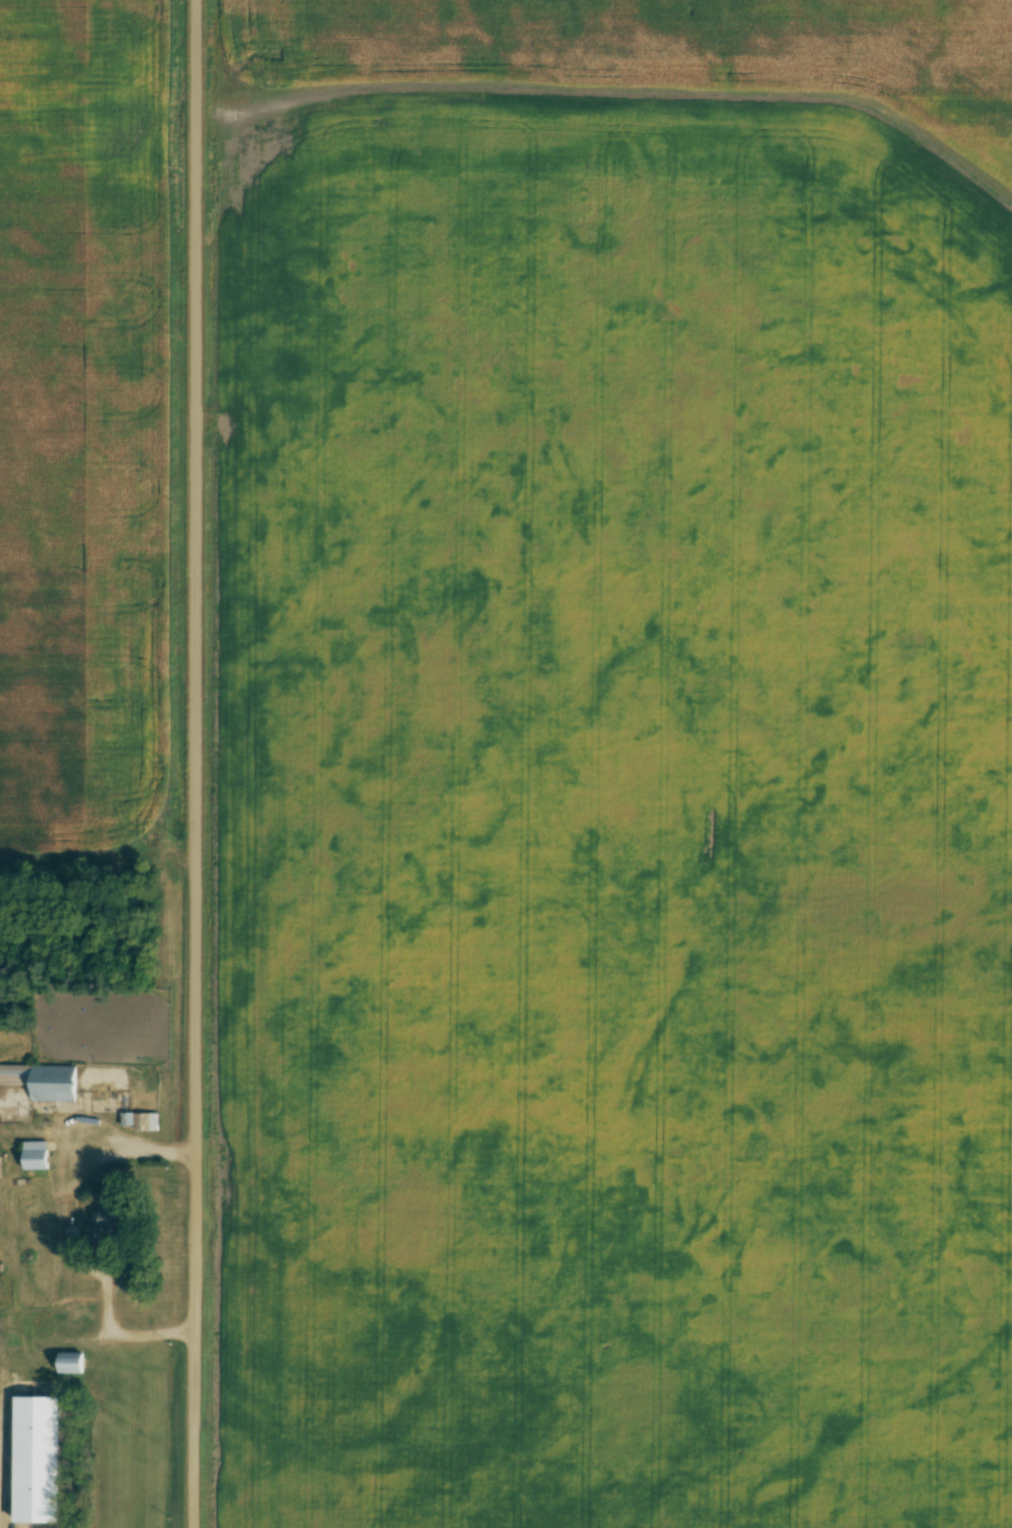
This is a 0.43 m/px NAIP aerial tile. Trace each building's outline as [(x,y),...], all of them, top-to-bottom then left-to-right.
[(75,1068),(0,1067),(0,1087),(31,1087),(31,1103),(75,1103),(75,1068)] [(157,1115),(121,1115),(121,1131),(157,1131),(157,1115)] [(47,1143),(23,1143),(23,1171),(47,1171),(47,1143)] [(124,1199),(99,1199),(99,1246),(124,1246),(124,1199)] [(82,1355),(58,1355),(58,1375),(82,1375),(82,1355)]
